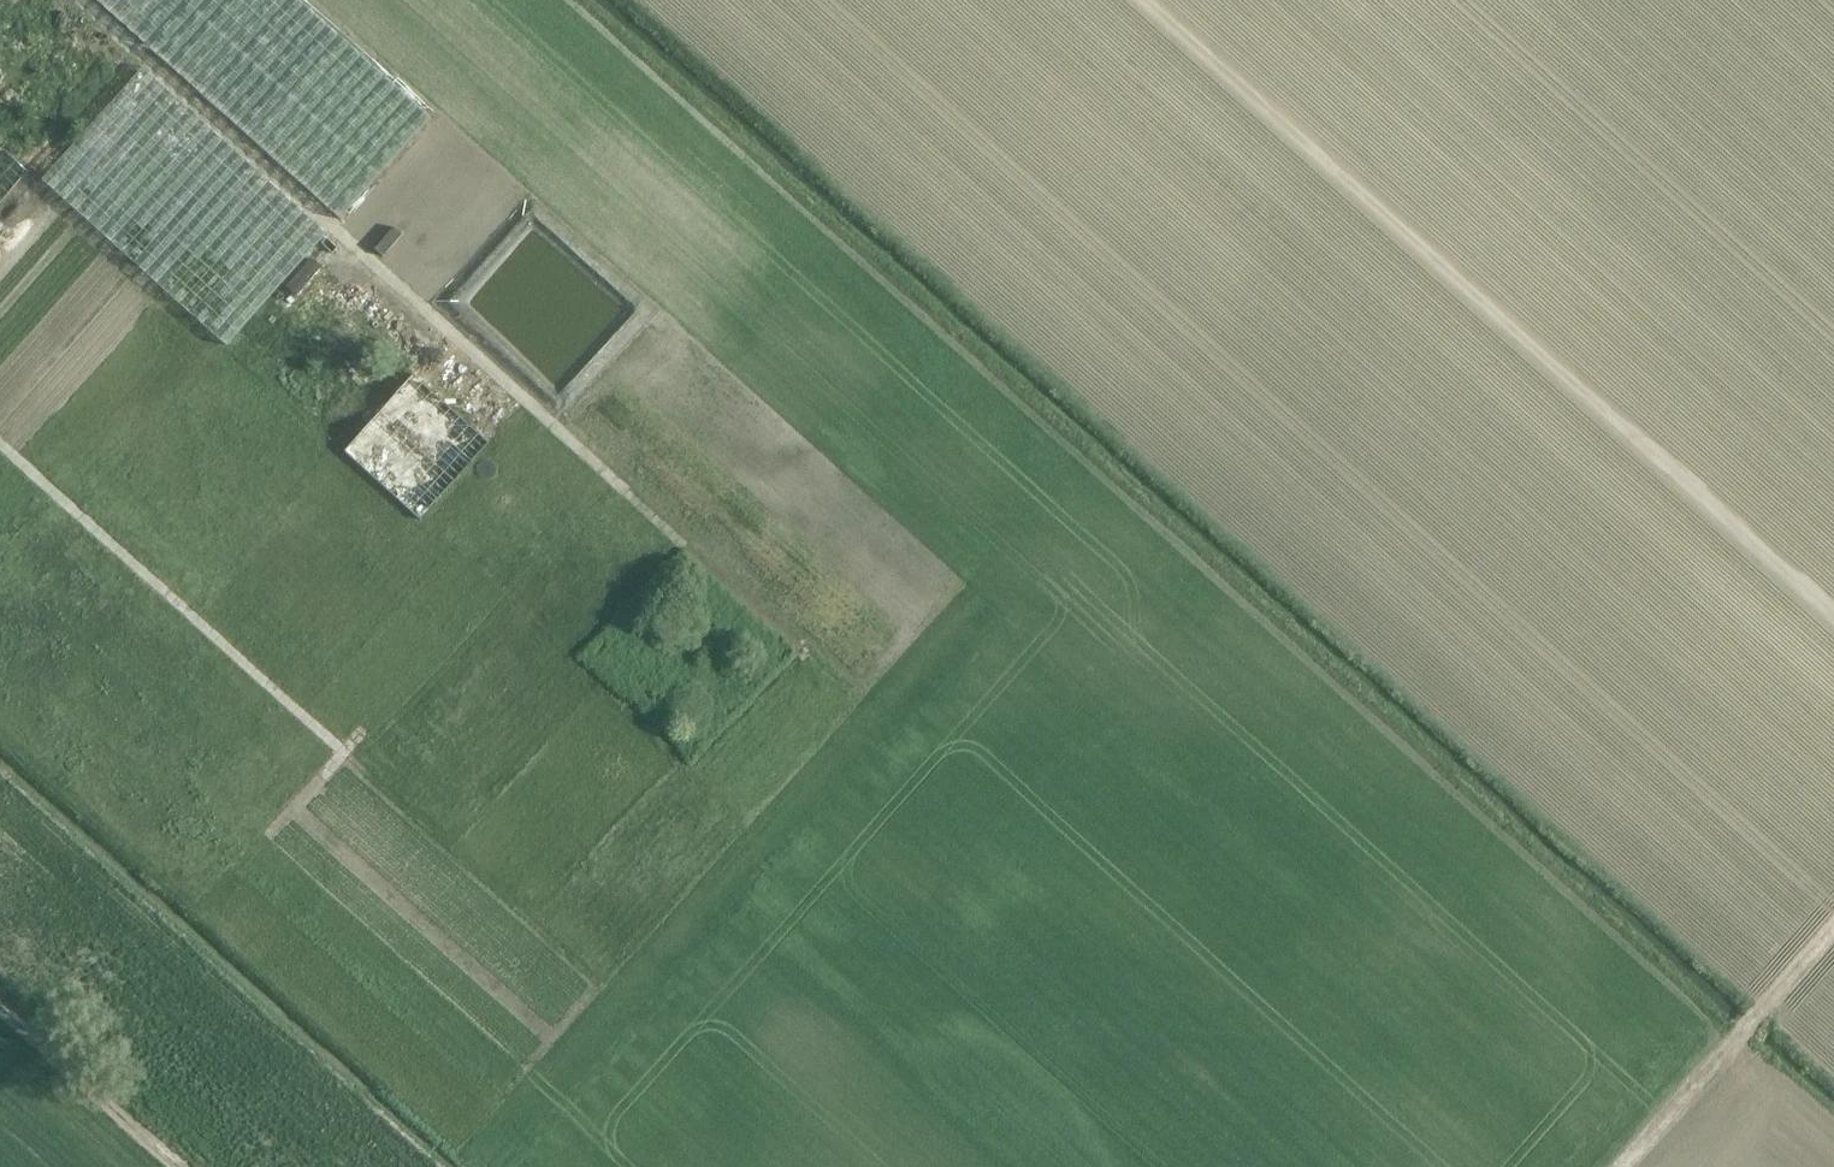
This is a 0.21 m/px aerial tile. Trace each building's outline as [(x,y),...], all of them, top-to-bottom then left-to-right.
[(304,186),(339,218),(430,117),(300,0),(96,0),(304,186)] [(226,344),(237,331),(327,231),(142,65),(41,178),(226,344)] [(383,255),(403,233),(394,225),(375,247),(383,255)] [(297,294),(322,265),(312,257),(287,286),(297,294)] [(488,441),(413,373),(344,449),(420,517),(488,441)]
